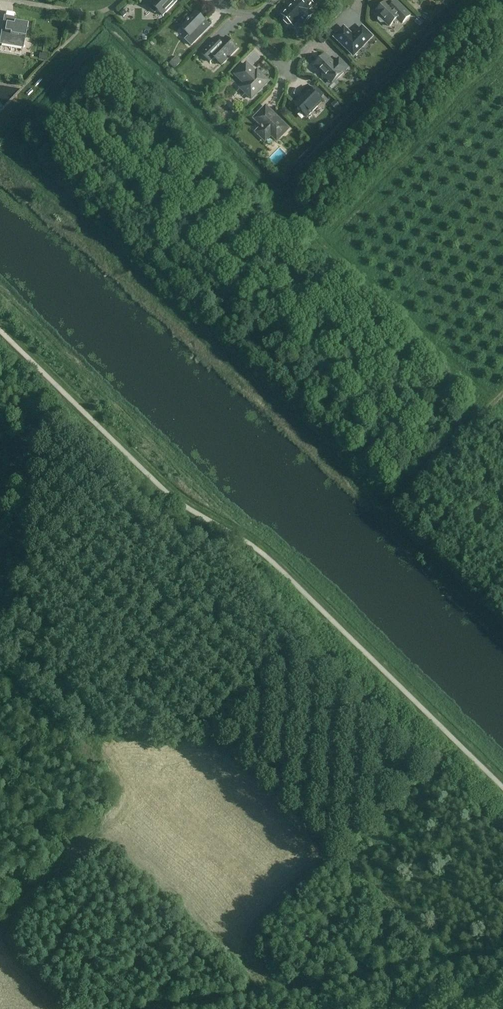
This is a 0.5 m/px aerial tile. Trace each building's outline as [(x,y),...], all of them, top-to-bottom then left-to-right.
[(149,0),(152,3),(151,4),(152,5),(149,7),(155,13),(157,10),(163,15),(177,1),(176,0),(149,0)] [(304,25),(308,21),(307,20),(313,14),(309,10),(314,4),(309,0),(300,0),(299,1),(299,0),(296,0),(282,14),(285,18),(284,19),(284,21),(288,25),(290,25),(291,23),(293,25),(299,19),(304,25)] [(398,3),(399,2),(397,0),(396,0),(391,6),(386,1),(376,12),(380,16),(379,17),(379,20),(381,22),(384,22),(385,21),(390,26),(394,22),(395,23),(397,23),(400,20),(403,23),(410,15),(398,3)] [(186,39),(191,45),(202,35),(196,29),(205,21),(196,12),(181,27),(190,35),(186,39)] [(2,31),(0,44),(22,48),(24,37),(25,37),(28,24),(14,22),(14,25),(6,23),(5,31),(2,31)] [(344,27),(335,37),(354,55),(372,36),(362,27),(353,36),(344,27)] [(330,37),(334,32),(329,28),(325,32),(330,37)] [(210,62),(215,58),(222,65),(238,49),(226,37),(220,43),(215,38),(201,53),(210,62)] [(323,74),(322,78),(337,78),(348,67),(339,58),(334,63),(326,54),(314,66),(323,74)] [(169,63),(174,69),(181,62),(176,56),(169,63)] [(246,64),(236,75),(245,83),(242,86),(253,97),(269,81),(258,70),(255,73),(252,70),(252,69),(246,64)] [(294,104),(306,116),(322,101),(316,95),(319,91),(314,86),(311,90),(310,89),(294,104)] [(217,105),(220,111),(229,106),(225,100),(217,105)] [(331,105),(336,110),(340,105),(335,101),(331,105)] [(271,134),(277,140),(288,128),(270,111),(262,119),(258,115),(255,118),(263,126),(257,132),(265,140),(271,134)]
